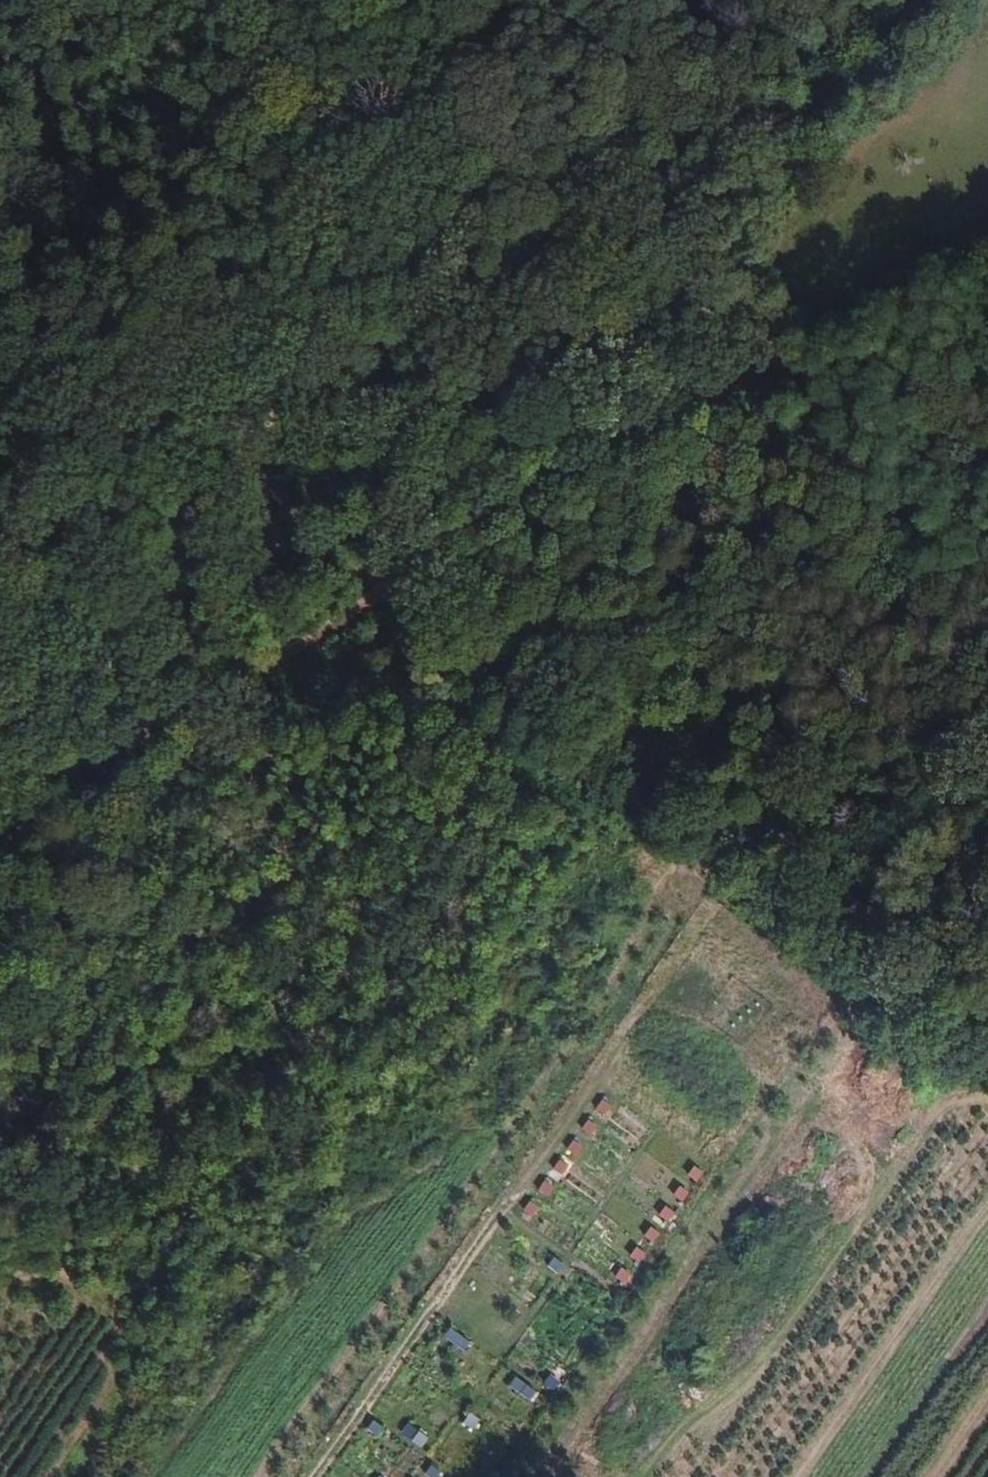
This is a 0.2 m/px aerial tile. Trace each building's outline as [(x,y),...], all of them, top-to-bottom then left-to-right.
[(454,1327),(446,1337),(468,1353),(475,1343),(454,1327)] [(517,1377),(511,1388),(534,1400),(540,1390),(517,1377)] [(412,1422),(404,1432),(423,1447),(431,1437),(412,1422)]
